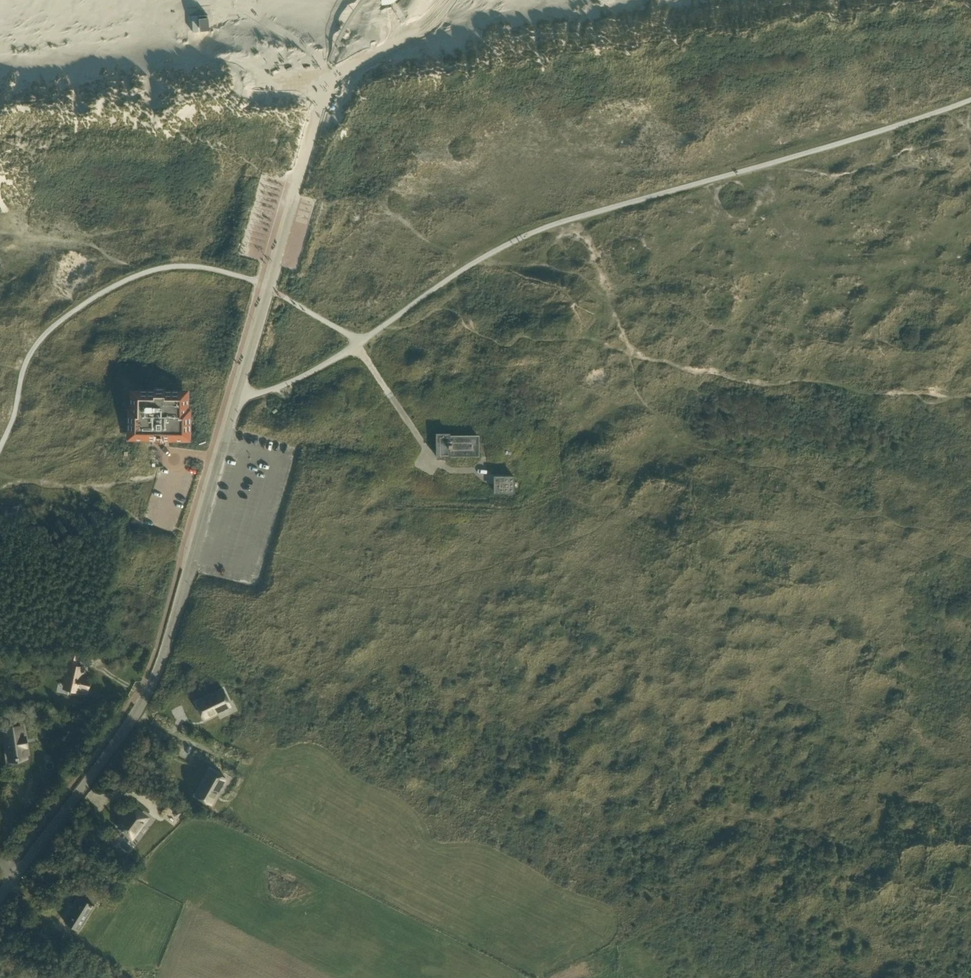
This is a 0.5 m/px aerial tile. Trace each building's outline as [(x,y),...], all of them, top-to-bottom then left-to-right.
[(244,28),(269,26),(267,0),(241,0),(244,28)] [(131,388),(131,397),(131,407),(128,407),(128,439),(153,440),(153,436),(171,437),(171,440),(191,440),(191,408),(189,407),(189,389),(165,389),(165,386),(153,386),(153,389),(131,388)] [(449,455),(478,455),(478,447),(478,436),(449,436),(449,433),(437,433),(437,453),(437,457),(450,457),(449,455)] [(495,492),(514,492),(514,476),(496,476),(495,476),(495,488),(495,492)] [(69,665),(70,665),(66,679),(65,687),(69,688),(78,690),(79,687),(87,689),(88,688),(89,687),(90,685),(91,684),(90,682),(89,681),(90,679),(81,677),(83,667),(76,666),(79,656),(71,654),(69,665)] [(223,689),(197,702),(204,718),(231,705),(223,689)] [(12,729),(5,730),(6,737),(9,758),(23,757),(27,756),(25,746),(27,746),(26,736),(24,737),(22,728),(12,729)] [(211,768),(196,795),(211,803),(226,776),(211,768)] [(159,777),(155,772),(151,775),(156,780),(159,777)] [(237,813),(241,808),(231,802),(228,807),(237,813)] [(132,837),(147,817),(134,808),(120,828),(132,837)] [(182,813),(177,809),(174,814),(178,817),(182,813)] [(76,897),(72,905),(75,907),(65,922),(79,931),(94,905),(77,895),(76,897)]
